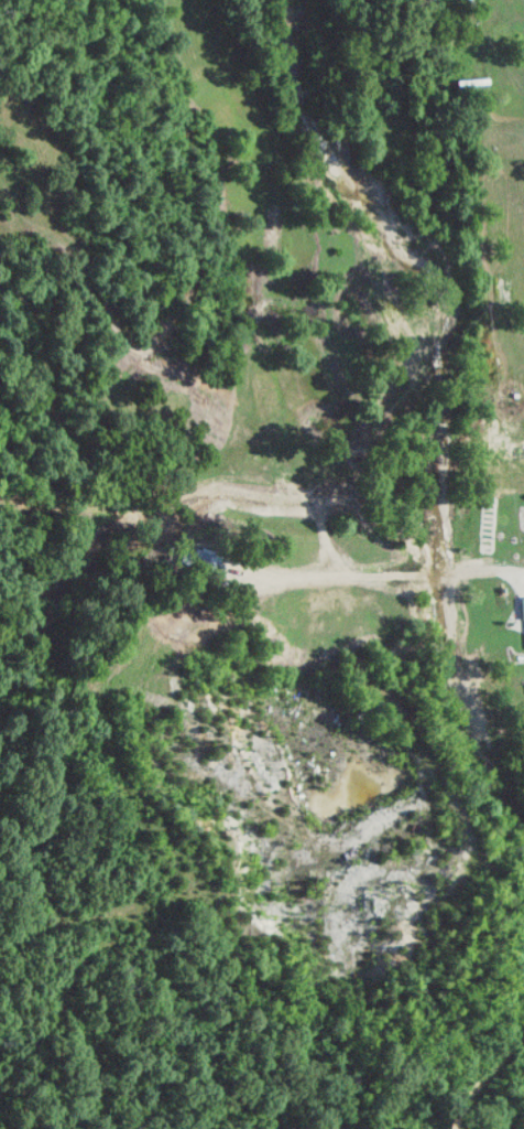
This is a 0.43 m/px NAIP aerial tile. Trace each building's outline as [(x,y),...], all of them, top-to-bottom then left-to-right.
[(483,34),(473,34),(473,80),(484,80),(483,34)]
